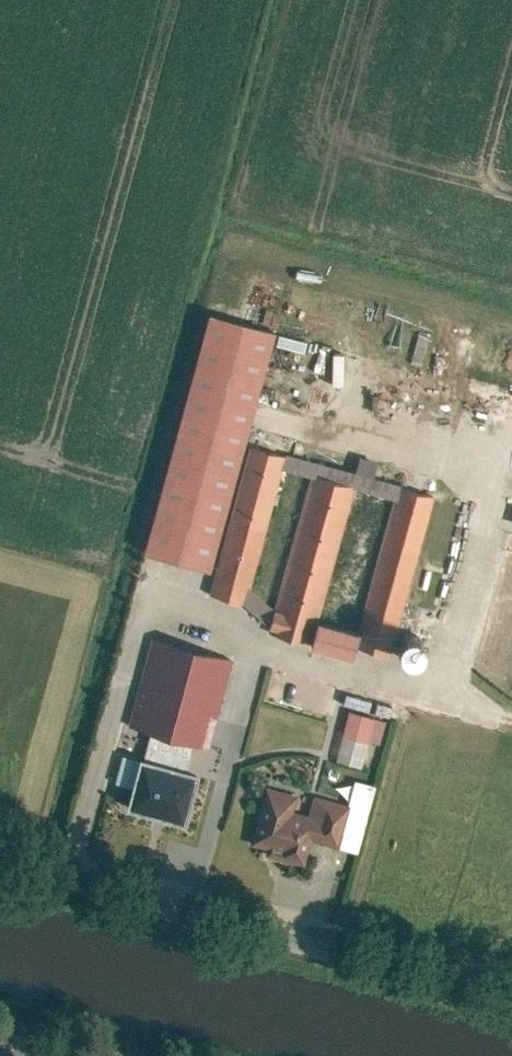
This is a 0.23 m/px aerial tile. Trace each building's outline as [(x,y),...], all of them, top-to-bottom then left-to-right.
[(282,325),(218,308),(156,548),(220,565),(282,325)] [(290,453),(254,444),(216,591),(251,600),(287,464),(290,453)] [(318,472),(361,484),(400,494),(402,483),(403,480),(380,474),(384,457),(365,452),(360,469),(290,451),(290,453),(287,464),(318,472)] [(361,484),(318,472),(278,624),(322,635),(327,614),(361,484)] [(437,492),(402,483),(400,494),(366,624),(360,645),(395,654),(437,492)] [(366,624),(327,614),(322,635),(360,645),(366,624)] [(233,654),(158,634),(135,720),(155,726),(198,737),(210,740),(233,654)] [(378,713),(355,707),(349,730),(372,736),(378,713)] [(155,726),(147,753),(191,765),(198,737),(155,726)] [(365,761),(372,736),(349,730),(342,755),(365,761)] [(191,765),(147,753),(134,804),(195,821),(209,770),(191,765)] [(300,791),(269,783),(255,837),(278,843),(275,852),(306,860),(314,832),(319,813),(296,807),(300,791)] [(343,840),(353,800),(324,793),(319,813),(314,832),(343,840)]
